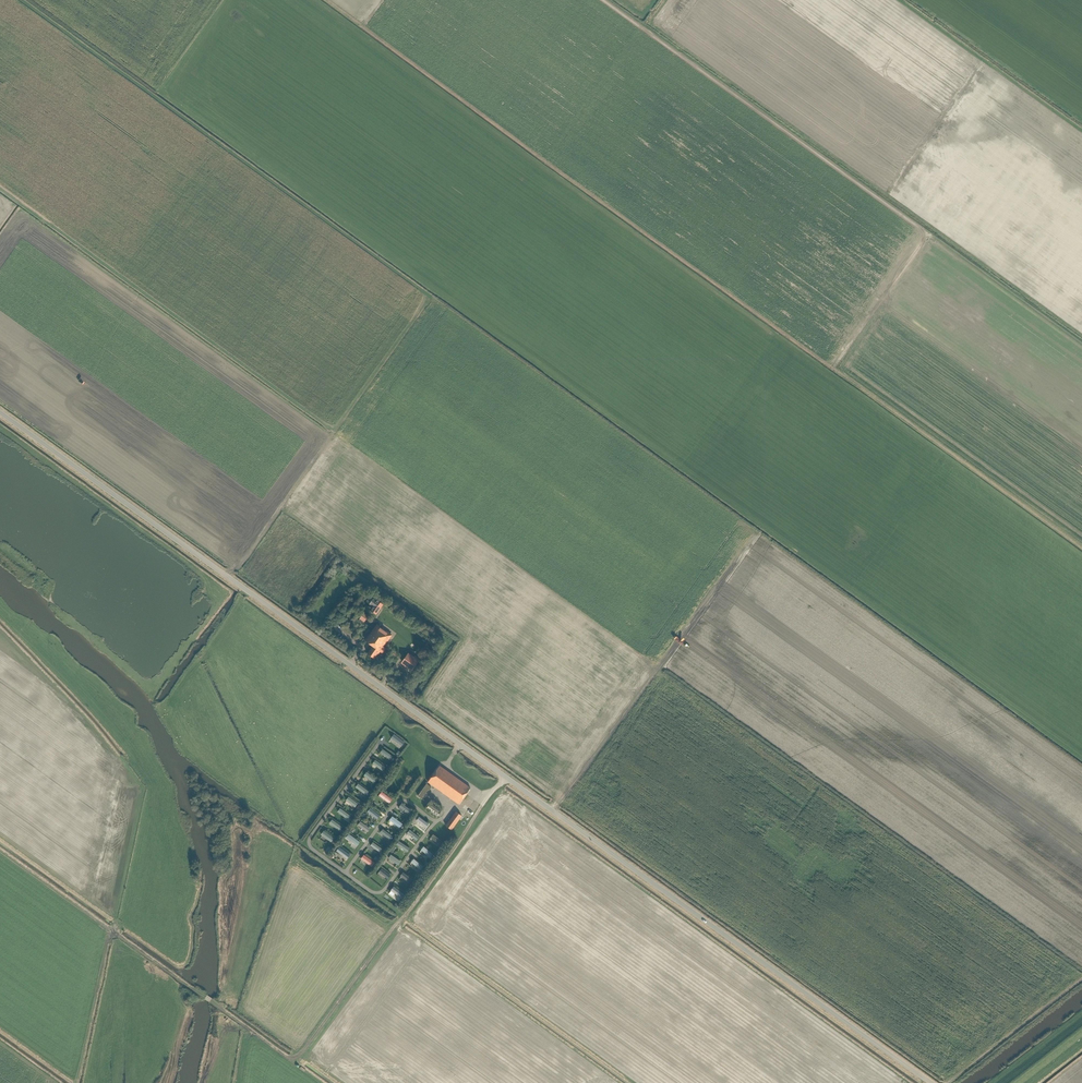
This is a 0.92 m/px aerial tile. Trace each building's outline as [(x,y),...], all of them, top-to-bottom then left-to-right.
[(373,598),(369,604),(373,606),(370,610),(376,614),(383,604),(377,600),(373,598)] [(360,619),(364,622),(368,616),(364,613),(360,619)] [(377,624),(368,636),(365,640),(373,646),(367,654),(373,658),(377,654),(380,651),(382,653),(386,648),(383,646),(391,635),(377,624)] [(402,661),(401,662),(412,670),(418,661),(408,654),(403,661),(402,660),(402,661)] [(394,734),(391,738),(401,745),(404,741),(394,734)] [(383,748),(380,752),(390,760),(393,756),(383,748)] [(440,765),(428,782),(459,804),(471,788),(440,765)] [(367,771),(364,775),(374,783),(377,779),(367,771)] [(358,783),(355,787),(366,794),(368,791),(358,783)] [(427,783),(417,796),(422,799),(428,790),(429,790),(432,787),(427,783)] [(382,791),(379,795),(389,803),(392,799),(382,791)] [(348,796),(345,800),(356,807),(359,804),(348,796)] [(402,803),(399,807),(409,814),(412,810),(402,803)] [(340,807),(337,811),(347,819),(350,815),(340,807)] [(370,807),(367,811),(377,819),(380,815),(370,807)] [(456,811),(446,826),(452,830),(462,816),(456,811)] [(392,816),(390,820),(400,827),(403,824),(392,816)] [(419,816),(416,820),(426,828),(429,824),(419,816)] [(332,819),(329,823),(339,831),(342,827),(332,819)] [(360,821),(357,824),(367,832),(370,828),(360,821)] [(383,828),(380,832),(390,840),(393,836),(383,828)] [(409,829),(406,833),(417,841),(420,837),(409,829)] [(323,830),(320,834),(331,842),(334,838),(323,830)] [(349,833),(346,837),(356,845),(359,841),(349,833)] [(433,834),(431,838),(439,844),(442,841),(433,834)] [(372,841),(369,845),(380,853),(383,849),(372,841)] [(399,841),(397,845),(407,853),(410,849),(399,841)] [(424,846),(421,850),(431,857),(434,854),(424,846)] [(339,847),(336,850),(346,858),(349,854),(339,847)] [(364,854),(361,858),(372,866),(374,862),(364,854)] [(391,854),(388,858),(399,865),(402,862),(391,854)] [(414,859),(411,862),(421,870),(424,866),(414,859)] [(381,868),(379,872),(388,879),(391,875),(381,868)] [(403,872),(400,876),(410,884),(413,880),(403,872)] [(394,887),(391,890),(401,898),(404,894),(394,887)]
